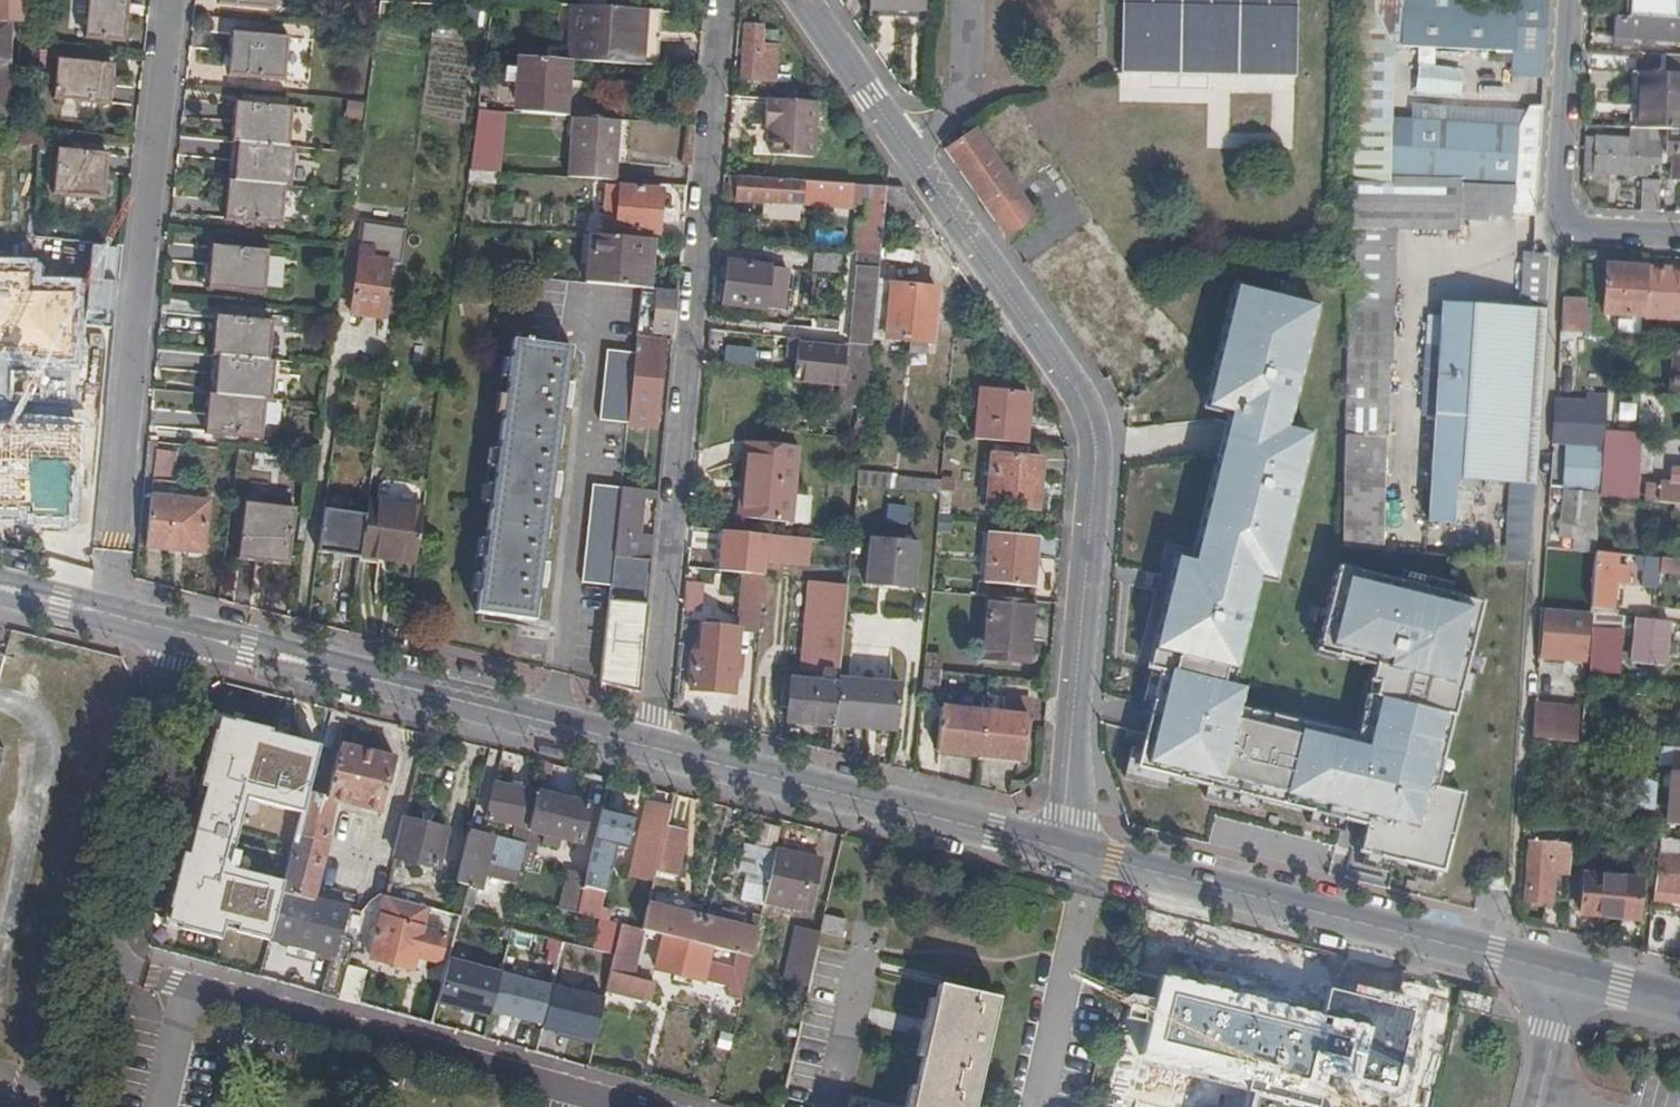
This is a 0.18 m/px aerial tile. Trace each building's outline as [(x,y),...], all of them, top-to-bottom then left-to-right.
[(89,33),(129,37),(131,0),(92,0),(89,33)] [(571,53),(579,54),(585,53),(589,0),(573,0),(571,53)] [(585,53),(652,57),(654,31),(648,31),(649,2),(609,0),(589,0),(585,53)] [(1123,69),(1299,72),(1302,72),(1302,0),(1124,0),(1123,69)] [(1410,37),(1411,0),(1360,0),(1356,177),(1391,177),(1415,177),(1417,119),(1519,123),(1532,106),(1421,102),(1421,113),(1401,112),(1405,37),(1410,37)] [(1553,0),(1411,0),(1410,37),(1410,43),(1520,47),(1524,47),(1524,31),(1524,20),(1552,21),(1553,0)] [(1633,9),(1665,12),(1679,13),(1679,0),(1634,0),(1633,9)] [(670,4),(649,2),(648,31),(654,31),(652,57),(665,58),(670,4)] [(493,23),(495,6),(474,3),(472,20),(493,23)] [(1617,9),(1617,34),(1679,39),(1679,20),(1665,19),(1665,12),(1633,9),(1617,9)] [(782,77),(786,18),(751,15),(747,74),(782,77)] [(19,34),(19,19),(0,19),(0,65),(17,65),(19,34)] [(1552,21),(1524,20),(1524,31),(1524,47),(1520,47),(1520,69),(1553,71),(1556,21),(1552,21)] [(287,79),(290,36),(237,30),(233,73),(287,79)] [(579,54),(571,53),(520,51),(519,61),(506,60),(504,75),(522,76),(523,89),(529,89),(528,109),(575,112),(579,54)] [(1643,67),(1679,70),(1679,55),(1643,52),(1643,67)] [(115,101),(116,61),(61,57),(58,95),(115,101)] [(1414,65),(1413,94),(1459,95),(1460,66),(1414,65)] [(1642,122),(1669,123),(1672,123),(1679,123),(1679,70),(1643,67),(1642,122)] [(16,68),(0,68),(0,113),(15,114),(16,68)] [(1121,75),(1120,100),(1150,101),(1151,84),(1231,86),(1231,78),(1121,75)] [(789,93),(780,93),(780,118),(787,119),(785,149),(829,152),(833,97),(789,93)] [(1519,123),(1519,146),(1546,147),(1550,147),(1551,100),(1537,99),(1532,106),(1519,123)] [(366,120),(368,104),(351,101),(350,117),(366,120)] [(282,146),(287,107),(244,103),(241,141),(247,142),(282,146)] [(485,105),(477,166),(505,168),(513,107),(485,105)] [(300,108),(287,107),(282,146),(296,147),(300,108)] [(635,157),(638,116),(580,112),(574,173),(624,176),(626,157),(635,157)] [(43,130),(43,120),(20,119),(20,139),(43,140),(43,130)] [(1492,205),(1542,207),(1546,147),(1519,146),(1519,123),(1417,119),(1415,177),(1391,177),(1356,177),(1354,301),(1392,301),(1393,223),(1466,225),(1466,214),(1491,215),(1492,205)] [(1642,122),(1638,122),(1638,133),(1592,131),(1590,167),(1653,171),(1654,157),(1668,158),(1669,123),(1642,122)] [(953,142),(1011,231),(1043,208),(983,123),(953,142)] [(1672,123),(1672,147),(1679,147),(1679,123),(1672,123)] [(55,149),(57,132),(43,130),(43,140),(43,149),(55,149)] [(278,184),(282,146),(247,142),(244,181),(278,184)] [(296,147),(282,146),(278,184),(291,186),(299,187),(303,148),(296,147)] [(111,195),(114,150),(65,147),(61,191),(111,195)] [(810,175),(741,170),(739,193),(747,194),(747,198),(808,203),(810,175)] [(886,251),(888,207),(890,180),(870,179),(867,213),(858,213),(855,248),(857,248),(864,248),(868,249),(886,251)] [(1648,202),(1666,203),(1667,180),(1649,179),(1648,202)] [(273,222),(278,184),(244,181),(237,181),(233,219),(273,222)] [(622,215),(624,182),(614,182),(612,214),(622,215)] [(666,185),(624,182),(622,215),(622,226),(662,229),(666,185)] [(291,186),(278,184),(273,222),(289,224),(291,186)] [(595,222),(609,222),(610,190),(595,190),(595,222)] [(391,319),(405,220),(375,214),(360,314),(391,319)] [(622,226),(622,215),(612,214),(611,225),(622,226)] [(657,285),(662,235),(655,234),(630,232),(604,231),(597,278),(649,284),(657,285)] [(1554,244),(1540,243),(1538,298),(1449,293),(1437,511),(1461,513),(1464,470),(1483,470),(1520,471),(1515,551),(1534,552),(1554,244)] [(216,285),(265,290),(270,250),(220,245),(216,285)] [(841,266),(842,247),(817,245),(816,265),(841,266)] [(868,249),(861,341),(879,344),(879,334),(884,280),(886,251),(868,249)] [(270,250),(265,290),(272,291),(275,250),(270,250)] [(779,284),(781,255),(738,251),(735,296),(787,301),(788,286),(779,284)] [(1652,311),(1654,263),(1613,260),(1610,309),(1652,311)] [(1654,263),(1652,311),(1679,313),(1679,264),(1654,263)] [(884,280),(879,334),(919,337),(937,339),(944,339),(948,283),(884,280)] [(687,290),(688,287),(665,285),(661,330),(683,332),(687,290)] [(1569,289),(1567,325),(1590,326),(1591,291),(1569,289)] [(1287,433),(1315,316),(1228,295),(1199,413),(1223,419),(1187,569),(1167,564),(1140,676),(1157,680),(1134,774),(1360,828),(1353,857),(1437,877),(1456,799),(1430,793),(1475,606),(1330,571),(1309,657),(1367,671),(1353,730),(1239,703),(1243,687),(1230,684),(1253,587),(1273,592),(1310,438),(1287,433)] [(1392,327),(1392,301),(1354,301),(1353,326),(1390,327),(1388,354),(1392,354),(1392,327)] [(836,328),(837,318),(829,317),(829,315),(803,313),(802,315),(798,316),(797,325),(807,326),(836,328)] [(228,355),(257,357),(262,319),(224,315),(221,353),(228,355)] [(845,340),(847,319),(837,318),(836,328),(807,326),(806,336),(837,339),(845,340)] [(257,357),(276,359),(280,320),(262,319),(257,357)] [(1353,326),(1353,354),(1388,354),(1390,327),(1353,326)] [(665,401),(671,335),(644,332),(643,346),(642,352),(636,422),(656,424),(658,401),(665,401)] [(493,542),(486,591),(484,610),(544,619),(548,585),(555,585),(558,560),(552,559),(560,496),(567,496),(569,472),(563,471),(571,410),(577,410),(581,381),(576,380),(581,346),(541,342),(541,336),(533,336),(532,342),(520,340),(518,359),(510,412),(505,450),(498,503),(493,542)] [(875,389),(879,344),(861,341),(845,340),(837,339),(806,336),(805,336),(801,382),(847,386),(846,402),(874,405),(875,389)] [(937,339),(919,337),(918,355),(936,356),(937,339)] [(1589,368),(1590,345),(1572,344),(1570,366),(1589,368)] [(721,365),(752,368),(754,349),(722,346),(721,365)] [(606,419),(636,422),(642,352),(614,349),(606,419)] [(1392,428),(1392,354),(1388,354),(1353,354),(1353,366),(1352,416),(1352,428),(1392,428)] [(224,394),(252,396),(257,357),(228,355),(224,394)] [(252,396),(275,398),(279,399),(282,360),(276,359),(257,357),(252,396)] [(510,412),(518,359),(511,358),(504,411),(510,412)] [(984,437),(1035,441),(1036,418),(1032,418),(1035,389),(988,386),(984,437)] [(1559,441),(1576,442),(1609,444),(1611,430),(1613,398),(1614,392),(1591,391),(1591,397),(1562,395),(1561,415),(1559,433),(1559,441)] [(214,431),(248,435),(252,396),(224,394),(218,393),(214,431)] [(252,396),(248,435),(269,437),(275,398),(252,396)] [(872,433),(874,412),(865,412),(865,420),(863,421),(862,432),(872,433)] [(1349,541),(1392,544),(1392,428),(1352,428),(1352,430),(1349,541)] [(1628,431),(1611,430),(1609,444),(1609,452),(1621,454),(1627,454),(1628,431)] [(778,515),(784,439),(755,437),(751,477),(746,476),(743,512),(778,515)] [(806,441),(784,439),(778,515),(819,518),(821,491),(802,489),(806,441)] [(1609,452),(1609,444),(1576,442),(1572,487),(1606,490),(1607,483),(1609,452)] [(183,448),(165,446),(164,465),(181,467),(183,448)] [(492,502),(498,503),(505,450),(499,450),(492,502)] [(1047,504),(1050,454),(1003,451),(998,499),(1047,504)] [(1621,454),(1609,452),(1607,483),(1618,483),(1621,454)] [(869,469),(870,455),(856,454),(854,471),(869,473),(869,469)] [(164,465),(156,544),(210,551),(215,499),(167,494),(169,478),(179,479),(181,467),(164,465)] [(950,489),(951,478),(907,475),(907,472),(869,469),(869,473),(868,484),(905,486),(950,489)] [(1464,470),(1461,513),(1466,513),(1482,498),(1483,470),(1464,470)] [(965,491),(966,477),(951,476),(951,478),(950,489),(950,490),(961,491),(965,491)] [(167,494),(215,499),(216,484),(179,479),(169,478),(167,494)] [(1679,490),(1679,479),(1667,478),(1666,489),(1679,490)] [(622,556),(630,485),(600,484),(588,582),(620,585),(622,556)] [(662,557),(664,537),(649,535),(652,486),(630,485),(622,556),(662,557)] [(1666,489),(1665,496),(1679,497),(1679,490),(1666,489)] [(961,512),(961,491),(950,490),(948,511),(961,512)] [(1569,528),(1602,531),(1606,494),(1572,491),(1569,528)] [(433,507),(378,501),(376,514),(371,556),(426,563),(433,507)] [(298,565),(305,510),(253,503),(246,558),(298,565)] [(376,514),(336,510),(331,551),(371,556),(376,514)] [(817,560),(820,534),(808,533),(777,530),(776,542),(775,558),(817,560)] [(1039,585),(1043,534),(991,531),(988,581),(1039,585)] [(921,544),(872,539),(866,586),(916,592),(921,544)] [(481,590),(486,591),(493,542),(488,542),(481,590)] [(1598,599),(1619,601),(1622,571),(1629,572),(1630,555),(1623,554),(1624,549),(1602,548),(1598,599)] [(1667,582),(1670,553),(1651,552),(1648,581),(1667,582)] [(656,628),(662,557),(622,556),(620,585),(616,623),(656,628)] [(770,630),(774,580),(775,564),(751,563),(746,629),(770,630)] [(828,580),(823,623),(854,626),(857,583),(828,580)] [(1039,614),(1041,598),(994,593),(988,655),(1034,659),(1036,640),(1033,639),(1035,614),(1039,614)] [(1544,649),(1594,653),(1598,608),(1547,603),(1544,649)] [(1601,608),(1596,668),(1626,671),(1631,611),(1601,608)] [(1676,616),(1644,613),(1638,658),(1674,662),(1676,616)] [(651,683),(656,628),(616,623),(610,677),(651,683)] [(818,667),(830,668),(844,669),(850,669),(850,662),(854,626),(823,623),(818,667)] [(724,646),(725,636),(709,635),(707,645),(705,645),(702,684),(742,688),(743,674),(749,674),(750,654),(746,653),(746,649),(724,646)] [(952,667),(953,653),(936,651),(935,666),(952,667)] [(935,666),(932,696),(951,697),(953,668),(952,667),(935,666)] [(844,726),(847,699),(849,677),(843,676),(844,669),(830,668),(830,675),(796,671),(792,719),(803,720),(801,740),(841,750),(844,726)] [(883,701),(885,675),(849,672),(849,677),(847,699),(883,701)] [(847,699),(844,726),(914,731),(917,698),(910,697),(911,676),(885,675),(883,701),(847,699)] [(997,710),(1038,713),(1039,698),(998,694),(997,710)] [(1541,699),(1540,734),(1565,736),(1586,737),(1588,702),(1541,699)] [(948,749),(992,754),(997,710),(952,706),(948,749)] [(997,710),(992,754),(1035,758),(1038,713),(997,710)] [(1590,715),(1588,737),(1602,739),(1603,717),(1590,715)] [(320,749),(220,724),(169,925),(225,939),(228,929),(273,940),(287,882),(233,869),(250,800),(304,814),(309,794),(320,749)] [(1565,736),(1540,734),(1539,745),(1564,747),(1565,736)] [(1679,748),(1679,739),(1667,737),(1667,746),(1679,748)] [(332,955),(322,994),(341,999),(350,966),(356,940),(343,937),(350,909),(315,899),(329,843),(327,843),(337,802),(384,814),(397,758),(341,744),(328,799),(309,794),(304,814),(296,842),(291,860),(287,882),(273,940),(332,955)] [(1679,755),(1679,748),(1667,746),(1666,752),(1679,755)] [(557,764),(547,762),(540,790),(531,830),(530,833),(582,845),(593,803),(550,793),(557,764)] [(540,790),(496,779),(486,821),(531,830),(540,790)] [(667,831),(673,807),(648,802),(636,852),(661,858),(667,831)] [(637,813),(604,805),(588,876),(579,915),(597,919),(613,850),(605,848),(605,842),(630,848),(637,813)] [(449,828),(408,818),(396,866),(403,867),(405,859),(440,867),(449,828)] [(1669,830),(1652,829),(1650,853),(1667,854),(1669,830)] [(1664,883),(1679,883),(1679,831),(1669,830),(1667,854),(1664,883)] [(661,858),(658,868),(676,873),(685,835),(667,831),(661,858)] [(778,847),(780,839),(751,832),(748,845),(777,851),(778,847)] [(1574,834),(1536,832),(1532,895),(1557,896),(1559,865),(1573,865),(1574,834)] [(491,849),(466,843),(457,883),(470,886),(482,889),(491,849)] [(777,851),(748,845),(740,878),(770,884),(777,851)] [(822,857),(778,847),(777,851),(770,884),(766,901),(811,911),(822,857)] [(1608,903),(1607,910),(1644,912),(1646,874),(1591,871),(1588,908),(1591,908),(1592,902),(1608,903)] [(571,872),(562,910),(579,915),(588,876),(571,872)] [(742,882),(739,903),(754,905),(758,884),(742,882)] [(430,906),(389,895),(373,959),(415,970),(419,956),(444,962),(450,934),(425,928),(430,906)] [(650,904),(644,931),(666,937),(712,948),(740,955),(753,958),(759,932),(650,904)] [(848,921),(827,916),(823,933),(845,938),(848,921)] [(624,926),(617,956),(616,961),(608,994),(653,1006),(658,983),(633,976),(644,931),(624,926)] [(795,983),(811,986),(823,934),(799,929),(790,966),(798,967),(795,983)] [(712,948),(666,937),(656,972),(732,990),(728,1004),(742,1007),(753,958),(740,955),(736,972),(709,965),(712,948)] [(341,999),(362,1005),(369,971),(350,966),(341,999)] [(798,967),(790,966),(787,981),(795,983),(798,967)] [(1001,1000),(940,986),(911,1106),(976,1106),(1001,1000)]
